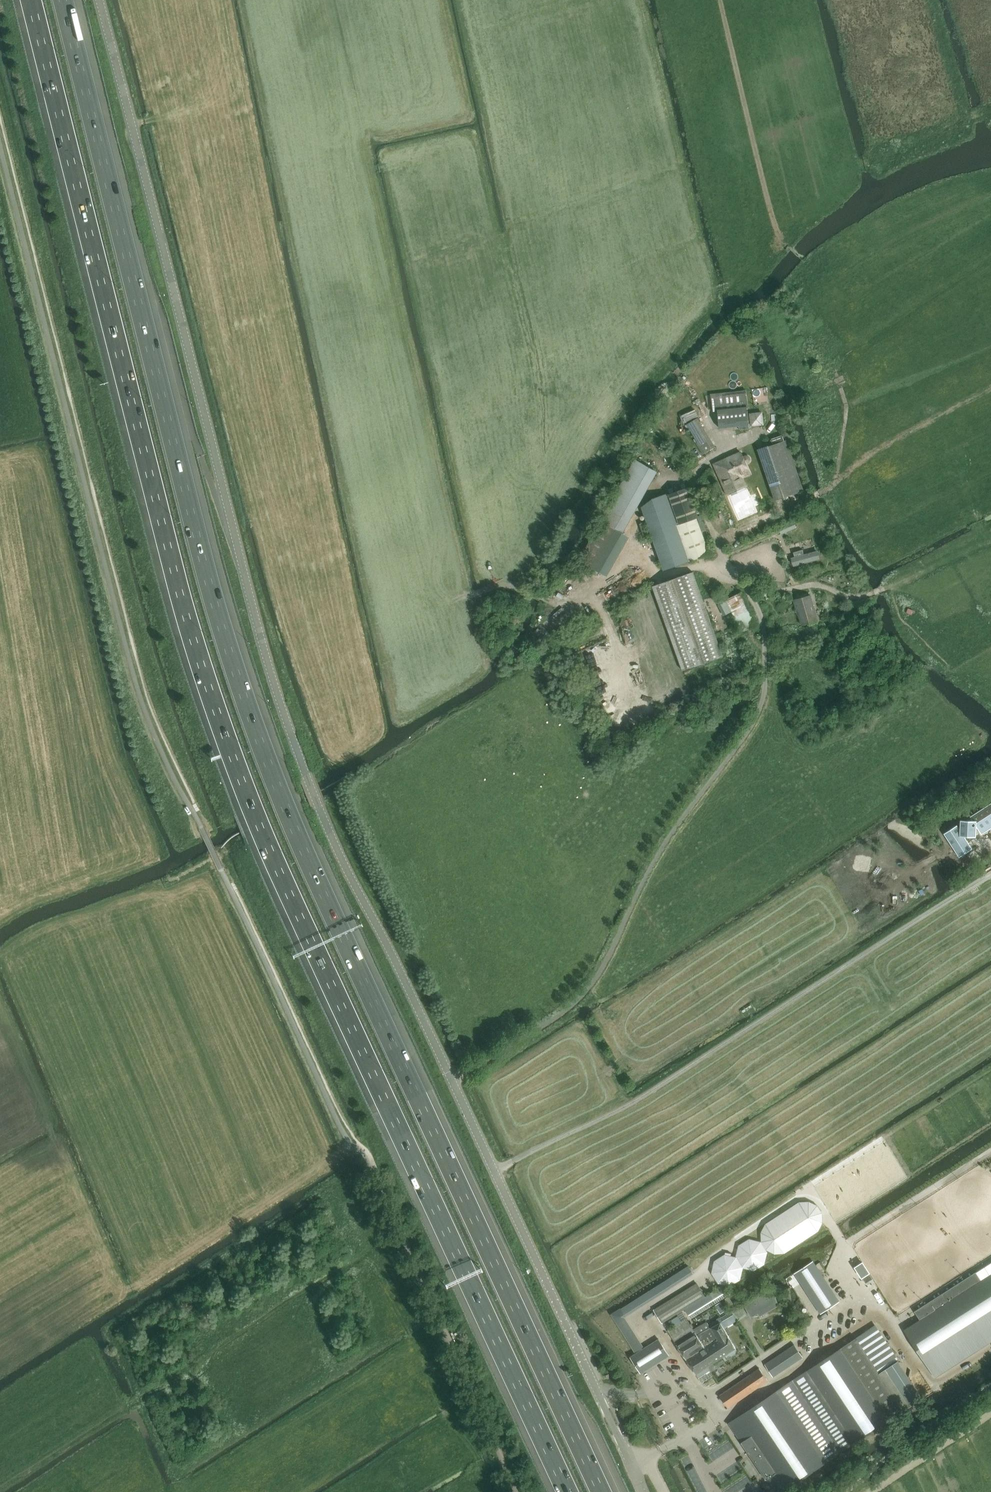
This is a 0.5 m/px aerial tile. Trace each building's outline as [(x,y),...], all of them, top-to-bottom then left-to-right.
[(746,391),(711,395),(713,412),(718,411),(720,428),(740,426),(740,430),(750,429),(747,407),(748,407),(746,391)] [(752,425),(765,424),(764,411),(751,412),(752,425)] [(704,454),(716,447),(699,419),(688,425),(699,443),(697,444),(704,454)] [(774,445),(758,450),(776,500),(804,491),(787,440),(785,441),(783,435),(772,439),(774,445)] [(743,458),(741,453),(715,464),(739,520),(757,512),(742,478),(750,475),(746,465),(748,464),(749,463),(750,461),(749,459),(748,458),(746,457),(744,457),(743,458)] [(630,535),(626,533),(658,469),(636,458),(583,562),(610,575),(630,535)] [(688,487),(669,494),(680,524),(699,517),(688,487)] [(680,524),(669,494),(653,499),(642,507),(665,571),(693,560),(680,524)] [(699,517),(680,524),(693,560),(710,554),(699,525),(701,524),(699,517)] [(645,522),(640,524),(645,539),(650,537),(645,522)] [(796,557),(792,558),(795,566),(819,559),(817,551),(804,555),(803,550),(795,552),(796,557)] [(724,656),(693,572),(654,586),(685,671),(724,656)] [(749,609),(744,599),(741,593),(727,600),(743,632),(757,627),(749,609)] [(811,596),(795,600),(802,624),(818,620),(811,596)] [(622,621),(628,642),(637,639),(633,626),(635,626),(632,617),(622,621)] [(970,817),(973,820),(977,827),(982,834),(990,828),(989,825),(990,824),(990,803),(970,817)] [(957,825),(944,834),(959,857),(973,849),(965,836),(976,837),(977,827),(973,820),(967,820),(967,821),(963,821),(962,821),(962,820),(961,820),(960,830),(957,825)] [(740,1279),(742,1268),(742,1267),(736,1258),(735,1257),(731,1256),(732,1254),(726,1252),(725,1255),(715,1261),(713,1273),(719,1282),(730,1285),(740,1279)] [(839,1302),(824,1278),(815,1266),(813,1262),(795,1273),(821,1313),(839,1302)] [(873,1279),(862,1262),(855,1267),(866,1283),(867,1283),(873,1279)] [(689,1267),(623,1308),(626,1313),(692,1272),(689,1267)] [(906,1329),(937,1377),(943,1372),(941,1369),(990,1337),(990,1274),(982,1280),(976,1272),(915,1311),(921,1319),(906,1329)] [(697,1284),(655,1309),(663,1323),(686,1308),(690,1314),(727,1291),(723,1285),(705,1297),(697,1284)] [(769,1289),(744,1304),(752,1317),(758,1313),(760,1316),(779,1306),(769,1289)] [(732,1294),(725,1299),(729,1305),(736,1301),(732,1294)] [(737,1302),(730,1306),(734,1312),(741,1308),(737,1302)] [(621,1309),(612,1315),(636,1353),(631,1356),(642,1373),(669,1356),(658,1339),(645,1347),(621,1309)] [(723,1321),(721,1322),(724,1328),(737,1320),(734,1314),(723,1321)] [(682,1315),(665,1326),(672,1336),(671,1336),(696,1375),(698,1378),(710,1370),(708,1367),(712,1372),(716,1370),(713,1364),(728,1354),(728,1355),(732,1356),(736,1354),(737,1350),(724,1328),(721,1322),(723,1321),(720,1318),(717,1320),(719,1323),(711,1328),(708,1322),(694,1330),(690,1323),(686,1318),(685,1319),(682,1315)] [(729,1424),(745,1448),(761,1471),(775,1491),(782,1491),(787,1489),(904,1410),(904,1411),(923,1398),(910,1378),(905,1372),(898,1361),(875,1326),(729,1424)] [(796,1346),(766,1365),(772,1376),(802,1356),(796,1346)] [(760,1368),(720,1395),(729,1408),(768,1381),(760,1368)]
